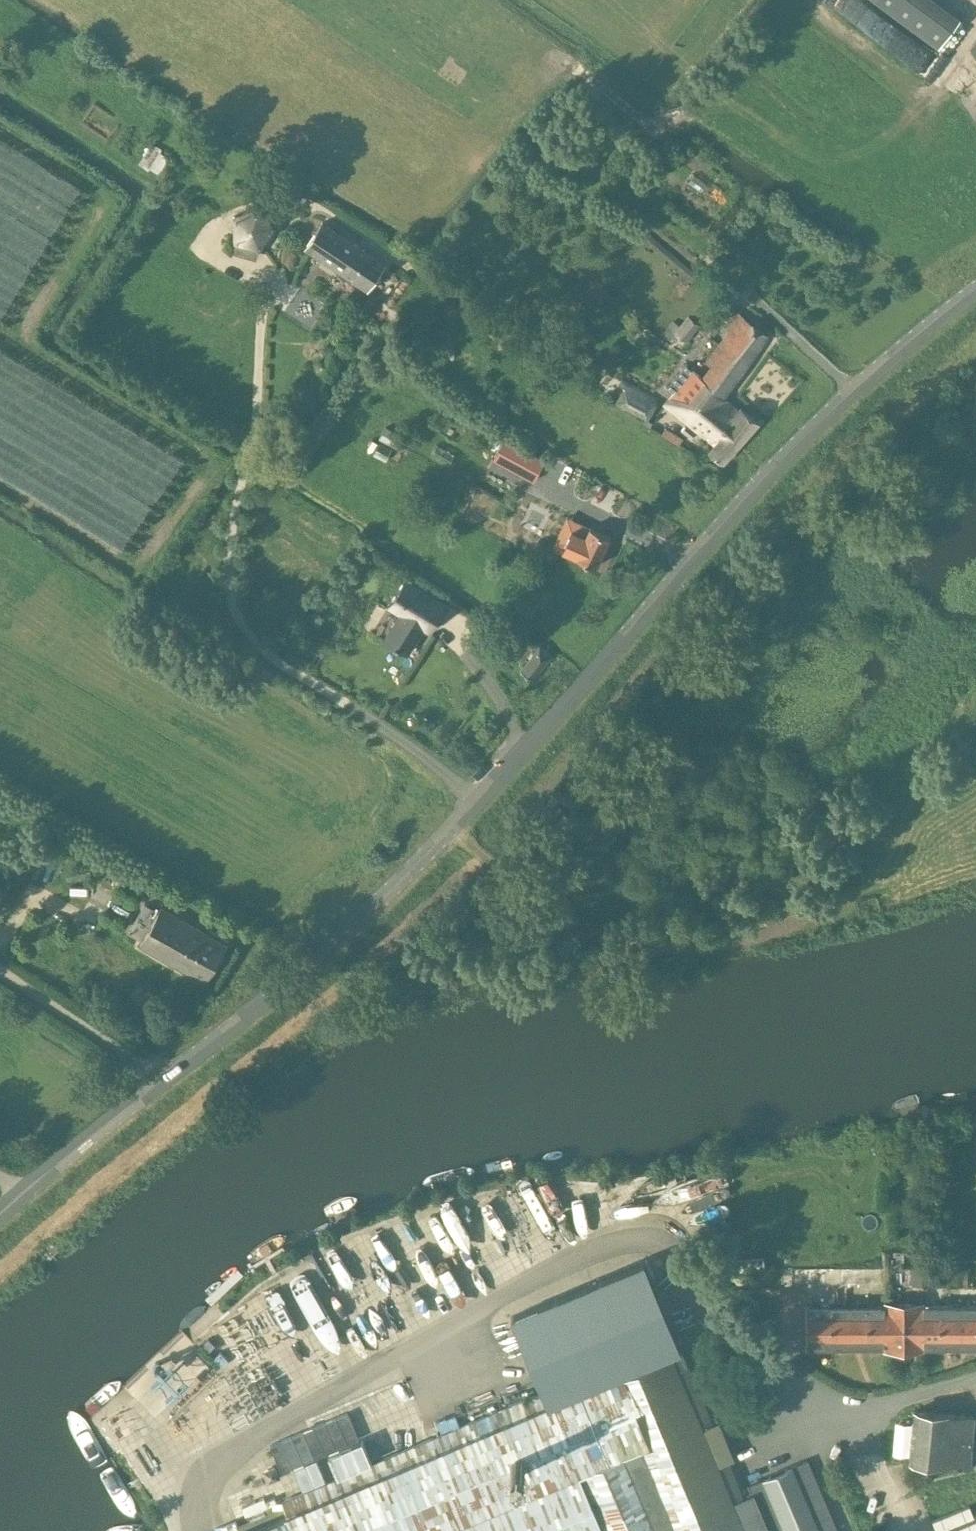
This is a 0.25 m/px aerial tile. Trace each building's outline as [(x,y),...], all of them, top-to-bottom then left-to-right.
[(152,142),(139,162),(163,177),(174,161),(160,152),(163,149),(152,142)] [(258,206),(235,215),(236,239),(239,240),(257,245),(260,246),(273,226),(258,206)] [(368,288),(384,263),(323,222),(306,247),(368,288)] [(740,248),(735,255),(744,262),(749,255),(740,248)] [(766,334),(742,314),(737,310),(725,324),(731,328),(706,361),(713,367),(703,378),(693,370),(665,404),(715,444),(710,450),(723,462),(759,422),(741,406),(739,409),(721,394),(766,334)] [(688,342),(701,325),(688,314),(679,325),(673,320),(665,332),(676,340),(679,336),(688,342)] [(648,418),(657,399),(627,384),(617,402),(648,418)] [(386,426),(380,438),(391,443),(397,432),(386,426)] [(505,436),(493,459),(533,481),(546,459),(505,436)] [(380,441),(374,454),(385,459),(391,447),(380,441)] [(545,480),(595,502),(606,478),(556,456),(545,480)] [(576,520),(562,549),(577,556),(576,556),(597,566),(611,537),(590,527),(576,520)] [(428,629),(445,602),(404,576),(387,604),(399,611),(389,628),(412,643),(423,626),(428,629)] [(540,646),(520,670),(533,680),(552,656),(540,646)] [(144,904),(129,932),(143,940),(140,944),(204,982),(226,944),(162,907),(159,912),(144,904)] [(504,1263),(520,1254),(493,1208),(478,1217),(504,1263)] [(734,1259),(734,1273),(763,1271),(763,1257),(734,1259)] [(286,1514),(244,1530),(838,1530),(808,1460),(749,1485),(753,1493),(733,1501),(671,1352),(682,1348),(645,1260),(635,1264),(511,1316),(544,1389),(544,1390),(549,1403),(286,1514)] [(912,1269),(913,1286),(932,1286),(932,1269),(912,1269)] [(904,1305),(905,1347),(922,1347),(922,1305),(922,1304),(904,1305)] [(850,1305),(808,1305),(809,1346),(850,1346),(850,1305)] [(850,1346),(885,1346),(885,1347),(886,1347),(886,1305),(884,1305),(850,1305),(850,1346)] [(886,1305),(886,1347),(905,1347),(904,1305),(886,1305)] [(922,1305),(922,1347),(923,1347),(923,1346),(939,1346),(939,1305),(922,1305)] [(958,1305),(949,1305),(939,1305),(939,1346),(958,1346),(958,1305)] [(975,1346),(975,1305),(958,1305),(958,1346),(975,1346)] [(975,1416),(914,1410),(910,1458),(970,1464),(975,1416)] [(266,1501),(246,1503),(248,1518),(267,1515),(266,1501)]
